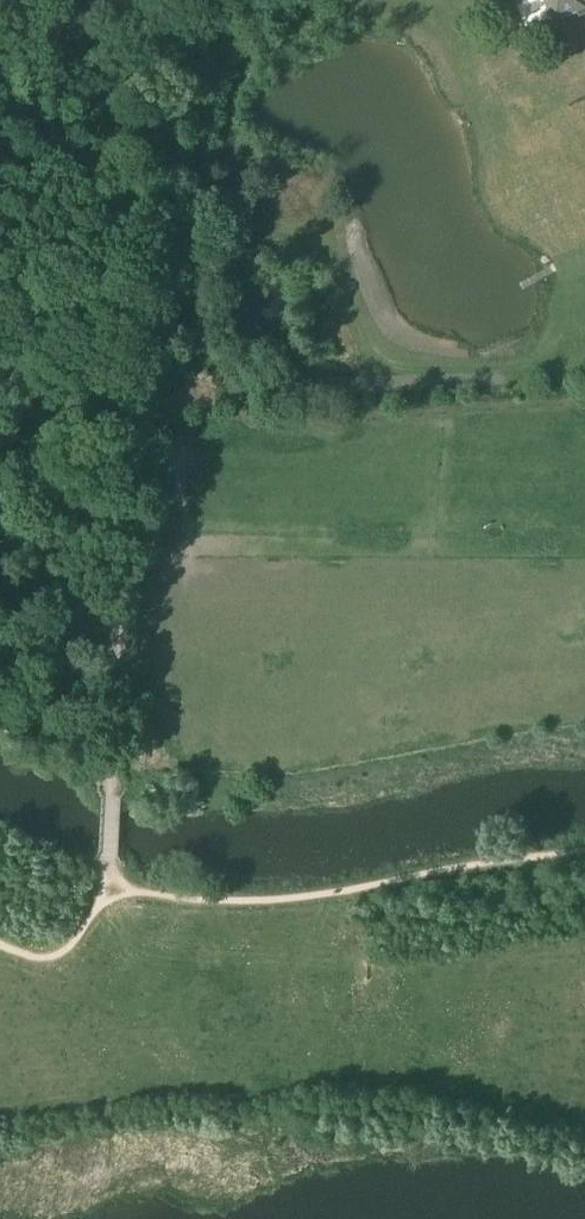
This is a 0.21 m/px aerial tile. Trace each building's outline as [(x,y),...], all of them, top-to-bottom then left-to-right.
[(584,9),(581,0),(542,0),(552,23),(584,9)]
